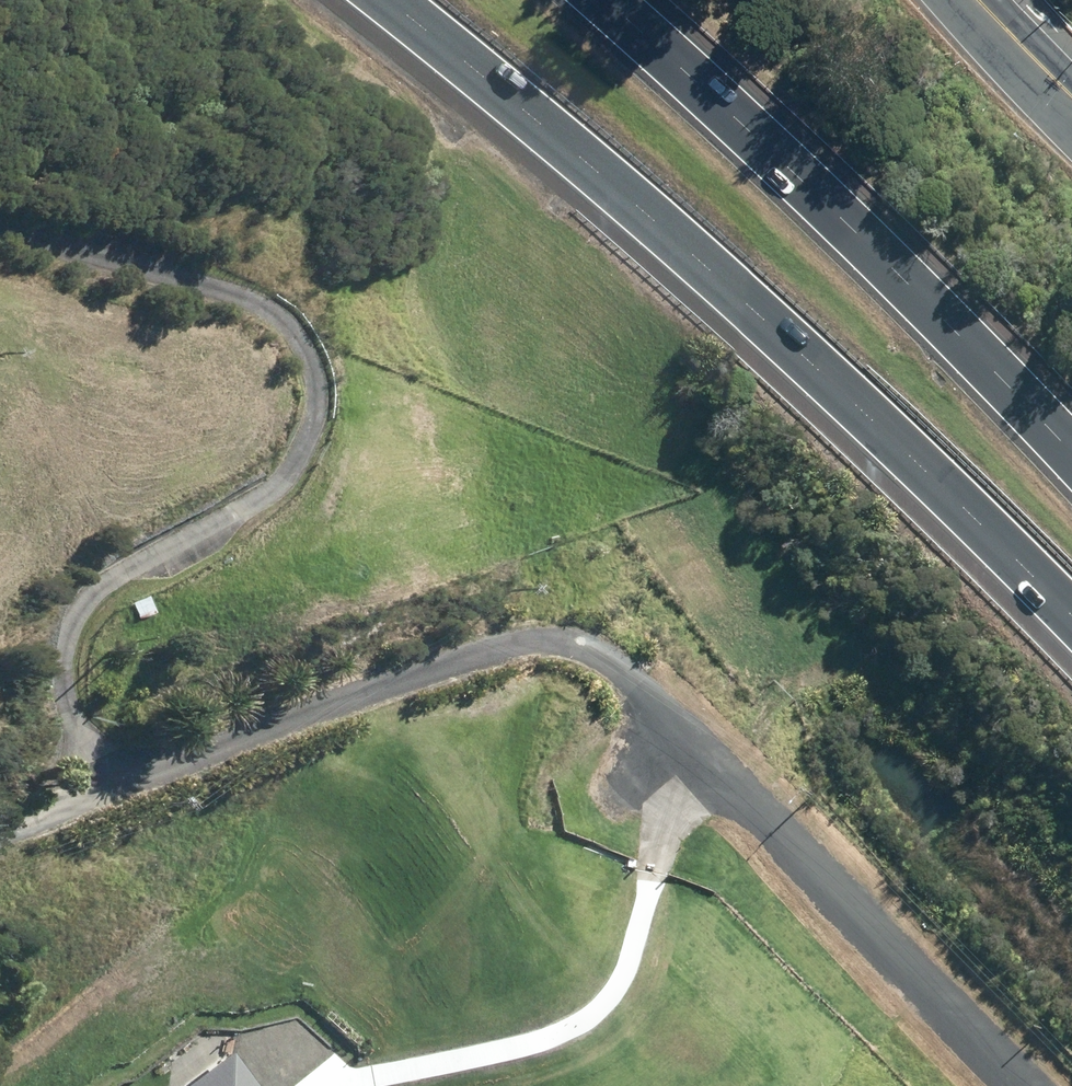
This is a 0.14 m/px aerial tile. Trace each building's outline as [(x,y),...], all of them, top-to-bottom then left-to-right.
[(184,1085),(251,1085),(227,1054),(184,1085)]
